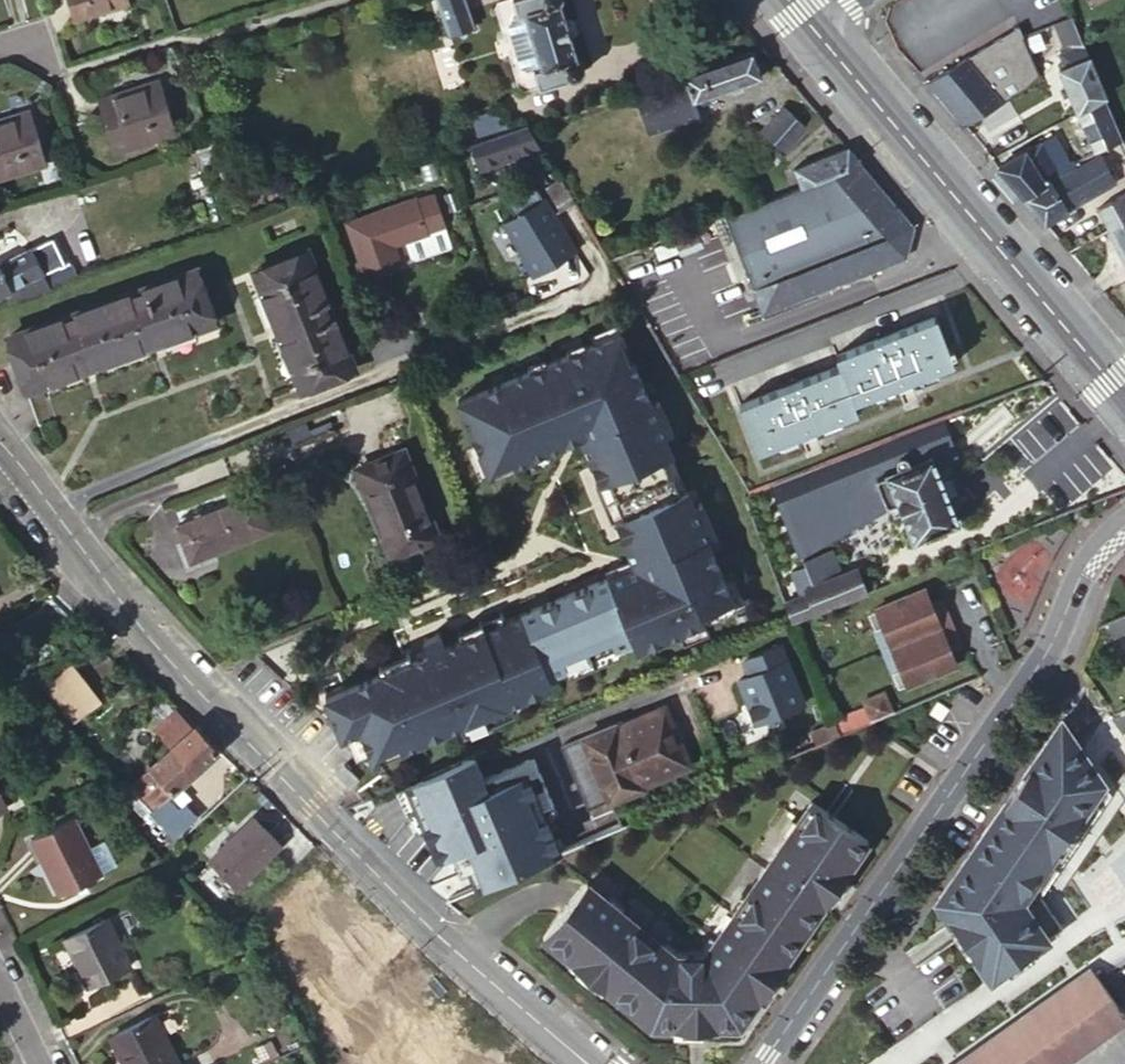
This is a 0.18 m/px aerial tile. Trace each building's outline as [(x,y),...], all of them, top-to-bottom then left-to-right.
[(76,18),(127,4),(126,0),(70,0),(76,18)] [(465,0),(438,0),(450,33),(474,24),(465,0)] [(521,19),(527,17),(543,67),(536,68),(541,86),(580,74),(586,67),(583,59),(578,56),(561,0),(515,0),(521,19)] [(527,17),(521,19),(512,21),(509,29),(521,68),(528,71),(536,68),(543,67),(527,17)] [(1073,17),(1056,24),(1065,49),(1057,53),(1063,67),(1058,69),(1066,91),(1076,116),(1078,114),(1107,100),(1073,17)] [(1020,28),(927,81),(933,88),(963,124),(965,123),(1030,86),(1037,68),(1020,28)] [(752,51),(642,89),(634,92),(643,118),(657,125),(671,121),(678,107),(694,102),(693,99),(761,77),(752,51)] [(114,151),(176,134),(160,82),(99,99),(114,151)] [(469,104),(482,139),(511,129),(501,101),(500,94),(469,104)] [(511,129),(528,124),(518,94),(501,101),(511,129)] [(1107,100),(1078,114),(1093,149),(1093,150),(1123,139),(1107,100)] [(762,131),(786,153),(809,129),(785,106),(762,131)] [(46,163),(31,110),(0,120),(0,177),(46,163)] [(509,157),(540,145),(537,139),(532,130),(530,128),(528,124),(511,129),(482,139),(473,143),(480,165),(509,157)] [(540,124),(530,128),(532,130),(537,139),(545,135),(540,124)] [(1053,134),(997,167),(1009,180),(1023,197),(1073,167),(1053,134)] [(800,183),(861,161),(854,152),(848,146),(793,167),(800,183)] [(1073,167),(1023,197),(1044,224),(1047,223),(1114,182),(1097,154),(1073,167)] [(917,258),(914,225),(893,200),(887,192),(885,194),(860,163),(759,202),(735,210),(772,311),(879,270),(881,271),(917,258)] [(559,210),(574,201),(559,178),(545,185),(559,210)] [(415,257),(452,244),(445,224),(435,193),(419,200),(417,198),(348,223),(367,276),(401,265),(394,244),(406,239),(411,255),(415,257)] [(1098,209),(1102,216),(1109,229),(1124,221),(1124,195),(1098,209)] [(546,200),(506,224),(526,257),(524,259),(535,278),(578,252),(546,200)] [(1109,229),(1124,259),(1124,221),(1109,229)] [(34,248),(53,284),(54,286),(78,274),(71,260),(64,262),(51,239),(34,248)] [(15,300),(53,284),(34,248),(0,265),(0,293),(10,288),(15,300)] [(257,270),(269,302),(285,338),(305,387),(354,366),(307,249),(257,270)] [(27,387),(216,321),(198,271),(9,337),(27,387)] [(854,402),(953,363),(950,355),(955,353),(953,345),(948,347),(936,316),(836,354),(840,366),(740,404),(758,450),(858,411),(854,402)] [(619,326),(612,329),(624,357),(632,354),(619,326)] [(458,396),(490,470),(528,453),(551,443),(581,431),(601,477),(602,478),(609,474),(624,510),(617,513),(618,514),(638,560),(509,616),(466,636),(449,643),(443,631),(427,638),(432,649),(416,657),(386,670),(330,694),(338,713),(333,722),(347,737),(365,729),(376,754),(405,742),(408,748),(465,723),(516,701),(558,683),(553,671),(636,634),(640,641),(642,646),(683,628),(709,617),(705,607),(736,593),(709,531),(695,500),(688,483),(681,486),(666,450),(672,447),(664,429),(651,398),(632,354),(624,357),(612,329),(458,396)] [(659,395),(651,398),(664,429),(672,425),(659,395)] [(551,443),(528,453),(533,463),(555,453),(551,443)] [(688,483),(672,447),(666,450),(681,486),(688,483)] [(393,554),(436,537),(402,452),(360,468),(375,508),(380,506),(389,531),(384,532),(393,554)] [(958,521),(949,496),(945,486),(943,480),(932,454),(912,462),(910,457),(908,454),(905,452),(902,453),(898,454),(896,457),(894,453),(873,461),(879,474),(875,476),(885,505),(892,503),(901,499),(906,513),(916,538),(958,521)] [(601,477),(597,478),(613,516),(618,514),(617,513),(624,510),(609,474),(602,478),(601,477)] [(945,486),(949,496),(959,493),(953,477),(943,480),(945,486)] [(191,557),(271,526),(258,494),(178,524),(191,557)] [(703,496),(695,500),(709,531),(717,528),(703,496)] [(897,516),(906,513),(901,499),(892,503),(897,516)] [(786,603),(794,621),(843,601),(865,592),(855,569),(840,574),(830,551),(802,562),(804,567),(791,573),(801,597),(786,603)] [(880,650),(950,622),(943,606),(934,610),(927,593),(925,587),(875,607),(881,624),(873,627),(872,627),(880,650)] [(736,593),(705,607),(709,617),(740,603),(736,593)] [(881,624),(875,607),(867,611),(873,627),(881,624)] [(462,627),(466,636),(509,616),(506,608),(462,627)] [(1102,622),(1107,635),(1124,628),(1124,627),(1120,615),(1102,622)] [(709,617),(683,628),(688,638),(713,627),(709,617)] [(947,643),(956,639),(950,622),(880,650),(889,672),(890,671),(898,668),(905,685),(938,672),(955,665),(947,643)] [(636,634),(553,671),(556,678),(574,671),(576,675),(624,653),(622,650),(640,641),(636,634)] [(740,681),(757,722),(803,702),(780,647),(744,662),(751,677),(740,681)] [(382,662),(386,670),(416,657),(413,649),(382,662)] [(72,664),(46,685),(76,722),(101,701),(72,664)] [(898,668),(890,671),(897,688),(905,685),(898,668)] [(864,701),(867,708),(872,720),(878,717),(891,712),(882,693),(864,701)] [(930,711),(941,718),(948,707),(938,699),(930,711)] [(521,711),(516,701),(465,723),(470,733),(521,711)] [(673,744),(681,742),(666,705),(658,708),(673,744)] [(690,764),(681,742),(673,744),(658,708),(618,726),(617,723),(582,737),(592,761),(599,760),(614,799),(644,787),(642,784),(690,764)] [(812,732),(817,743),(844,732),(856,727),(872,720),(867,708),(812,732)] [(221,750),(195,723),(191,728),(174,710),(154,728),(171,747),(196,773),(221,750)] [(1060,721),(936,900),(950,920),(991,976),(1025,952),(1052,933),(1063,925),(1041,895),(1110,794),(1072,739),(1060,721)] [(365,729),(347,737),(376,762),(408,748),(405,742),(376,754),(365,729)] [(196,773),(171,747),(148,767),(161,780),(143,797),(154,809),(151,812),(162,824),(158,827),(171,840),(196,816),(183,803),(179,808),(169,797),(196,773)] [(473,755),(410,781),(441,855),(449,851),(458,873),(477,865),(485,883),(557,853),(543,820),(557,814),(533,758),(482,780),(473,755)] [(609,801),(614,799),(599,760),(592,761),(609,801)] [(161,780),(148,767),(130,784),(143,797),(161,780)] [(7,780),(0,783),(0,809),(7,805),(6,802),(14,799),(7,780)] [(676,955),(587,882),(543,935),(651,1026),(739,1026),(868,842),(812,802),(705,956),(676,955)] [(86,883),(104,874),(73,817),(32,837),(61,896),(79,887),(81,892),(89,888),(86,883)] [(238,886),(280,845),(255,818),(213,860),(238,886)] [(93,985),(132,967),(109,919),(70,938),(93,985)] [(968,1063),(1052,1063),(1122,1016),(1119,1013),(1122,1012),(1117,1006),(1115,1007),(1093,975),(976,1059),(968,1063)] [(154,1016),(113,1036),(128,1063),(178,1063),(154,1016)]
